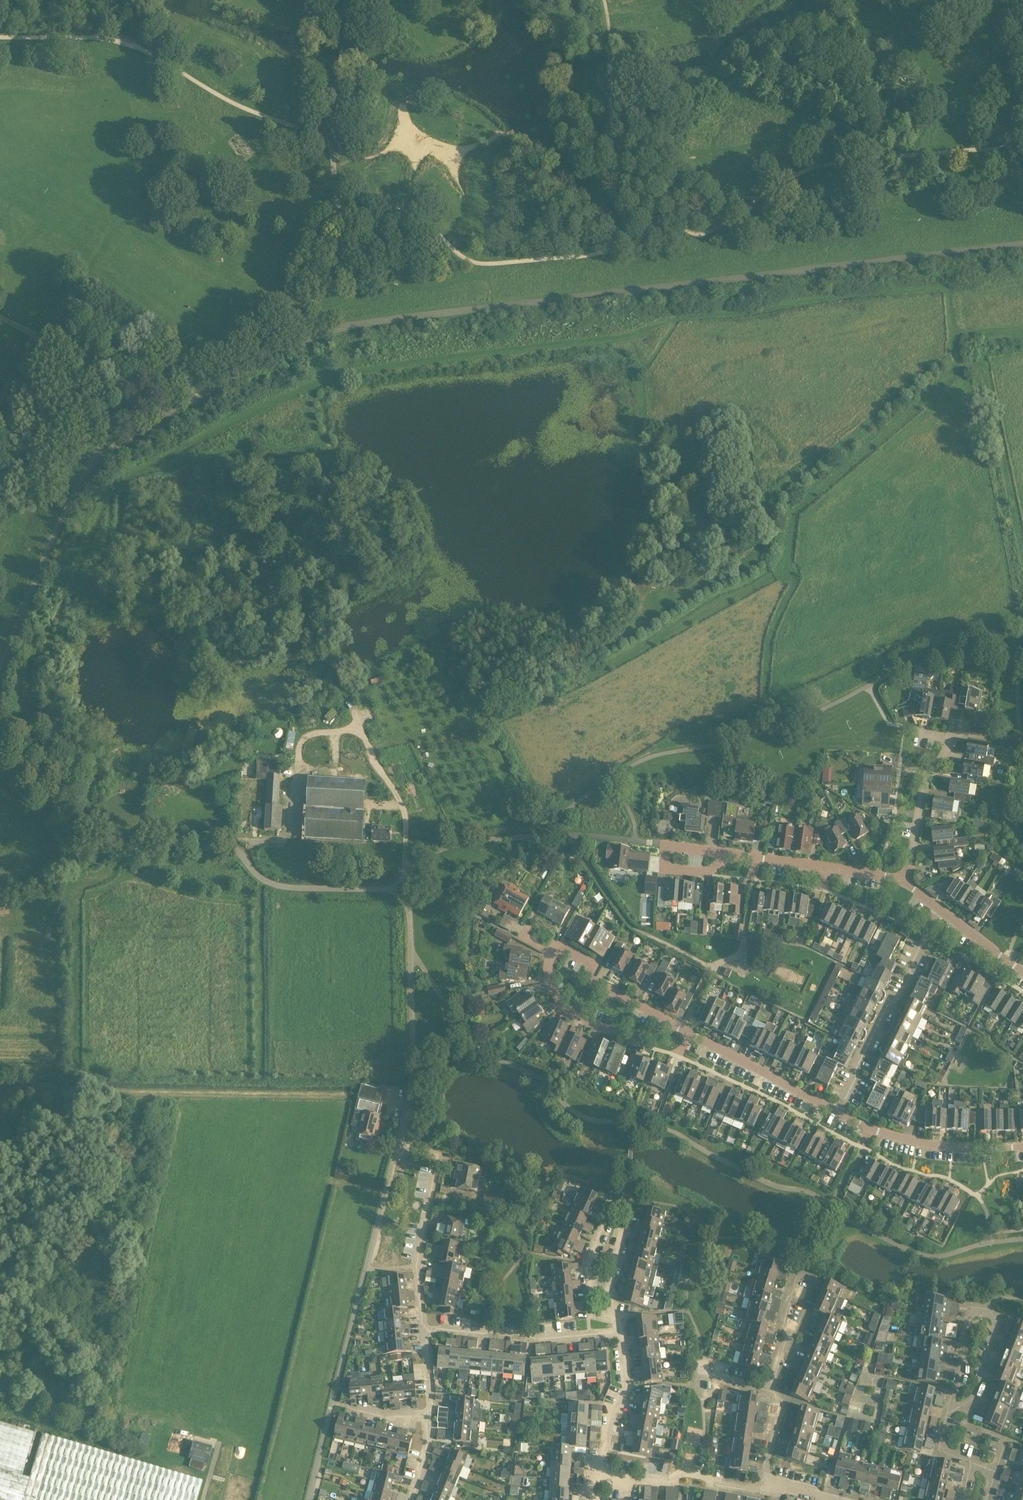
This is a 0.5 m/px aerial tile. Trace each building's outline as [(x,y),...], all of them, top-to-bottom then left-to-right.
[(930,718),(935,719),(940,692),(926,690),(928,679),(931,680),(934,677),(935,672),(916,670),(913,689),(915,690),(913,701),(918,702),(915,716),(922,717),(922,719),(929,720),(930,718)] [(950,709),(957,711),(961,689),(951,687),(950,692),(941,691),(936,719),(948,722),(950,709)] [(965,710),(978,713),(982,692),(962,688),(959,705),(966,706),(965,710)] [(987,737),(988,730),(981,728),(979,736),(987,737)] [(982,765),(985,765),(993,767),(994,759),(986,758),(988,745),(968,742),(966,755),(983,758),(982,765)] [(985,765),(982,765),(965,762),(963,775),(980,778),(978,785),(983,786),(985,778),(982,778),(985,765)] [(864,786),(890,788),(890,781),(888,781),(888,771),(891,771),(891,766),(882,765),(882,770),(865,769),(864,786)] [(278,806),(278,796),(279,776),(267,775),(266,775),(265,805),(263,830),(280,831),(282,807),(278,806)] [(363,842),(372,842),(391,843),(392,829),(373,828),(372,830),(364,830),(365,811),(364,811),(366,781),(308,777),(305,839),(363,842)] [(949,793),(966,796),(965,803),(969,804),(971,796),(969,796),(971,783),(951,780),(949,793)] [(889,795),(890,788),(864,786),(863,804),(880,805),(880,809),(888,810),(889,805),(886,805),(887,795),(889,795)] [(765,805),(771,806),(773,795),(766,794),(765,805)] [(952,813),(954,801),(934,798),(932,810),(942,812),(941,820),(957,823),(959,814),(952,813)] [(685,831),(703,833),(704,818),(698,817),(699,808),(690,807),(691,805),(679,804),(678,816),(680,816),(679,822),(685,823),(685,831)] [(734,840),(753,843),(756,819),(737,817),(739,808),(725,806),(722,830),(725,830),(724,837),(732,838),(733,831),(735,831),(734,840)] [(840,821),(846,833),(851,830),(856,840),(869,833),(859,815),(847,822),(845,818),(840,821)] [(841,835),(846,833),(840,821),(835,824),(837,828),(824,834),(834,852),(846,845),(841,835)] [(790,844),(793,844),(795,828),(779,826),(775,849),(789,851),(790,844)] [(795,828),(793,844),(796,845),(795,852),(809,854),(812,830),(795,828)] [(951,848),(955,848),(971,846),(970,838),(953,840),(951,828),(931,830),(933,843),(950,841),(951,848)] [(628,869),(647,871),(649,855),(629,852),(630,849),(607,847),(606,860),(612,860),(611,869),(627,871),(628,869)] [(955,848),(951,848),(934,850),(935,863),(937,863),(938,870),(952,869),(954,872),(963,868),(957,857),(954,857),(953,848),(955,848)] [(1021,872),(1016,869),(1013,874),(1018,877),(1021,872)] [(945,896),(955,902),(965,886),(956,880),(951,877),(944,887),(949,891),(945,896)] [(646,894),(656,895),(656,879),(647,878),(646,894)] [(969,881),(965,886),(955,902),(964,908),(974,892),(978,887),(969,881)] [(673,903),(678,903),(680,884),(666,883),(664,899),(658,898),(657,908),(670,909),(672,907),(673,903)] [(680,884),(678,903),(693,904),(694,885),(680,884)] [(507,911),(519,918),(529,899),(518,893),(519,890),(510,886),(509,888),(504,885),(501,891),(499,889),(491,905),(506,914),(507,911)] [(935,888),(932,886),(924,890),(931,895),(935,888)] [(714,905),(723,906),(724,888),(711,887),(711,895),(708,895),(707,912),(713,913),(714,905)] [(737,889),(724,888),(723,906),(723,912),(732,913),(732,914),(739,915),(740,897),(737,897),(737,889)] [(586,895),(580,891),(572,905),(578,908),(586,895)] [(767,923),(772,923),(777,891),(773,891),(772,894),(766,893),(763,912),(769,913),(767,923)] [(784,915),(787,896),(781,895),(781,892),(777,891),(772,923),(777,924),(779,914),(784,915)] [(762,925),(763,912),(766,893),(762,892),(761,895),(754,894),(752,913),(758,914),(756,924),(762,925)] [(964,908),(973,914),(984,898),(974,892),(964,908)] [(789,926),(794,926),(798,894),(794,894),(794,897),(787,896),(784,915),(790,916),(789,926)] [(802,895),(798,894),(794,926),(799,927),(800,917),(812,919),(814,906),(808,905),(809,899),(802,898),(802,895)] [(538,912),(561,925),(570,910),(546,897),(538,912)] [(984,898),(973,914),(982,920),(986,915),(991,919),(1001,902),(993,897),(990,902),(984,898)] [(482,902),(476,913),(481,916),(487,905),(482,902)] [(829,926),(837,909),(828,904),(819,921),(829,926)] [(847,914),(837,909),(829,926),(839,931),(847,914)] [(847,914),(839,931),(849,936),(857,919),(847,914)] [(585,946),(595,927),(576,917),(569,930),(575,933),(571,940),(572,941),(573,939),(585,946)] [(867,924),(857,919),(849,936),(859,940),(867,924)] [(691,922),(690,934),(698,935),(698,922),(691,922)] [(658,923),(657,931),(671,931),(672,923),(658,923)] [(867,924),(859,940),(868,945),(877,928),(867,924)] [(743,927),(737,925),(734,940),(741,941),(743,927)] [(595,927),(585,946),(597,952),(596,954),(597,955),(601,947),(607,951),(614,938),(595,927)] [(495,936),(509,943),(512,937),(498,930),(495,936)] [(871,944),(879,948),(893,955),(899,941),(886,935),(882,944),(874,940),(871,944)] [(624,974),(626,970),(628,972),(633,963),(630,961),(633,956),(621,950),(623,946),(617,943),(609,959),(614,962),(611,967),(624,974)] [(512,955),(510,964),(528,967),(530,954),(522,953),(522,950),(505,947),(504,953),(512,955)] [(883,960),(879,969),(892,975),(897,966),(889,962),(893,955),(879,948),(875,956),(883,960)] [(931,973),(949,982),(955,969),(951,967),(951,966),(938,960),(931,973)] [(651,978),(655,970),(657,967),(651,964),(649,967),(637,961),(628,978),(640,985),(646,975),(651,978)] [(653,992),(666,999),(675,981),(664,975),(670,964),(663,961),(654,979),(659,982),(653,992)] [(526,980),(528,967),(510,964),(509,973),(501,972),(500,978),(517,981),(517,978),(526,980)] [(732,971),(727,968),(723,976),(729,978),(732,971)] [(835,969),(832,974),(838,977),(840,972),(835,969)] [(867,979),(885,988),(892,975),(879,969),(876,974),(873,973),(870,980),(867,979)] [(960,994),(965,996),(977,973),(973,972),(971,974),(965,971),(962,977),(957,974),(948,991),(958,996),(960,994)] [(920,977),(915,987),(928,993),(933,984),(945,990),(949,982),(931,973),(927,981),(920,977)] [(977,973),(965,996),(970,999),(969,1001),(979,1006),(987,990),(982,987),(985,981),(979,978),(980,975),(977,973)] [(835,982),(838,977),(832,974),(829,979),(835,982)] [(883,992),(885,988),(867,979),(862,989),(884,1000),(886,996),(885,993),(883,992)] [(504,992),(503,986),(488,989),(489,996),(504,992)] [(915,987),(909,1000),(922,1006),(928,993),(915,987)] [(685,1011),(688,1007),(694,995),(688,992),(686,996),(674,989),(665,1007),(677,1014),(680,1008),(685,1011)] [(862,989),(857,999),(876,1008),(878,1004),(879,1004),(882,1003),(884,1000),(862,989)] [(992,1017),(1007,995),(996,989),(985,1006),(992,1011),(989,1015),(992,1017)] [(517,1012),(520,1016),(536,1004),(533,1000),(534,999),(531,994),(523,1000),(519,995),(506,1004),(514,1014),(517,1012)] [(1006,1019),(1017,1002),(1007,995),(992,1017),(996,1019),(999,1015),(1006,1019)] [(704,1029),(707,1030),(721,1001),(717,999),(712,1008),(701,1003),(696,1014),(701,1017),(699,1023),(705,1026),(704,1029)] [(857,999),(853,1008),(874,1019),(876,1016),(875,1012),(874,1012),(876,1008),(857,999)] [(902,1004),(900,1008),(922,1019),(927,1009),(922,1006),(909,1000),(907,1004),(905,1003),(902,1004)] [(712,1029),(718,1032),(727,1015),(721,1012),(726,1003),(721,1001),(707,1030),(711,1032),(712,1029)] [(1022,1014),(1022,1006),(1017,1002),(1006,1019),(1013,1023),(1010,1028),(1013,1030),(1022,1014)] [(536,1004),(520,1016),(523,1020),(519,1022),(527,1033),(540,1024),(536,1018),(544,1013),(540,1007),(539,1008),(536,1004)] [(727,1015),(718,1032),(725,1035),(723,1038),(727,1039),(741,1010),(736,1008),(732,1017),(727,1015)] [(853,1008),(848,1018),(866,1027),(868,1023),(870,1024),(873,1023),(874,1019),(853,1008)] [(917,1028),(922,1019),(900,1008),(899,1012),(900,1015),(901,1015),(899,1019),(917,1028)] [(741,1036),(747,1038),(752,1027),(741,1021),(745,1012),(741,1010),(727,1039),(731,1041),(732,1038),(738,1041),(741,1036)] [(1013,1030),(1016,1032),(1019,1027),(1022,1030),(1022,1014),(1013,1030)] [(843,1028),(865,1038),(867,1035),(866,1032),(864,1031),(866,1027),(848,1018),(843,1028)] [(893,1024),(891,1027),(913,1038),(917,1028),(899,1019),(897,1023),(896,1023),(893,1024)] [(553,1050),(558,1052),(569,1028),(553,1021),(545,1039),(555,1044),(553,1050)] [(763,1032),(752,1027),(747,1038),(752,1041),(749,1047),(756,1050),(754,1052),(758,1054),(772,1025),(767,1023),(763,1032)] [(763,1053),(769,1056),(777,1039),(772,1036),(777,1027),(772,1025),(758,1054),(762,1056),(763,1053)] [(913,1038),(891,1027),(889,1031),(890,1034),(891,1035),(890,1039),(908,1048),(913,1038)] [(574,1030),(569,1028),(558,1052),(573,1059),(582,1041),(571,1036),(574,1030)] [(838,1038),(843,1040),(844,1040),(857,1046),(859,1043),(860,1043),(863,1042),(865,1038),(843,1028),(838,1038)] [(778,1063),(792,1034),(787,1032),(783,1041),(777,1039),(769,1056),(775,1059),(774,1062),(778,1063)] [(783,1062),(789,1065),(797,1048),(792,1045),(796,1036),(792,1034),(778,1063),(781,1065),(783,1062)] [(963,1039),(958,1036),(955,1041),(961,1044),(963,1039)] [(519,1051),(526,1043),(521,1039),(515,1047),(519,1051)] [(585,1063),(600,1069),(609,1047),(601,1044),(602,1042),(594,1039),(588,1053),(583,1050),(577,1064),(583,1067),(585,1063)] [(908,1048),(890,1039),(888,1043),(886,1042),(883,1043),(881,1047),(903,1057),(908,1048)] [(843,1040),(837,1053),(850,1060),(857,1046),(844,1040),(843,1040)] [(794,1071),(797,1073),(811,1043),(807,1041),(802,1050),(797,1048),(789,1065),(795,1068),(794,1071)] [(816,1045),(811,1043),(797,1073),(801,1074),(802,1071),(809,1074),(817,1057),(811,1055),(816,1045)] [(616,1050),(609,1047),(600,1069),(616,1075),(626,1051),(617,1048),(616,1050)] [(898,1067),(903,1057),(881,1047),(879,1050),(880,1053),(882,1054),(880,1058),(893,1064),(893,1065),(898,1067)] [(825,1058),(821,1066),(834,1073),(838,1065),(846,1069),(850,1060),(837,1053),(833,1062),(825,1058)] [(644,1083),(651,1063),(635,1058),(632,1069),(627,1067),(624,1075),(644,1083)] [(887,1078),(893,1065),(893,1064),(880,1058),(874,1071),(887,1078)] [(651,1063),(644,1083),(665,1090),(668,1081),(663,1079),(667,1068),(651,1063)] [(828,1086),(834,1073),(821,1066),(815,1080),(828,1086)] [(684,1098),(695,1072),(691,1070),(687,1079),(678,1075),(675,1082),(673,1086),(668,1098),(673,1100),(675,1094),(684,1098)] [(947,1072),(941,1070),(936,1080),(941,1083),(947,1072)] [(876,1084),(873,1092),(886,1098),(890,1090),(882,1087),(887,1078),(874,1071),(869,1081),(876,1084)] [(684,1098),(693,1102),(701,1085),(696,1083),(700,1074),(695,1072),(684,1098)] [(693,1102),(703,1106),(714,1080),(710,1078),(706,1087),(701,1085),(693,1102)] [(718,1082),(714,1080),(703,1106),(712,1111),(720,1093),(714,1091),(718,1082)] [(365,1086),(362,1097),(375,1100),(378,1089),(365,1086)] [(725,1116),(736,1089),(732,1088),(728,1097),(723,1094),(715,1112),(725,1116)] [(734,1120),(742,1102),(737,1100),(741,1091),(736,1089),(725,1116),(734,1120)] [(886,1098),(873,1092),(866,1105),(879,1112),(886,1098)] [(896,1123),(910,1094),(905,1092),(901,1101),(896,1098),(887,1115),(894,1118),(892,1121),(896,1123)] [(910,1119),(917,1123),(920,1110),(910,1105),(914,1096),(910,1094),(896,1123),(900,1125),(901,1122),(907,1125),(910,1119)] [(734,1120),(744,1124),(755,1097),(751,1096),(747,1105),(742,1102),(734,1120)] [(755,1097),(744,1124),(754,1128),(761,1111),(756,1108),(760,1099),(755,1097)] [(376,1129),(378,1130),(381,1116),(379,1116),(382,1104),(358,1098),(355,1110),(364,1113),(359,1134),(360,1135),(359,1139),(371,1142),(372,1138),(373,1138),(376,1129)] [(932,1133),(936,1133),(938,1101),(933,1101),(932,1111),(920,1110),(917,1123),(925,1123),(925,1129),(932,1130),(932,1133)] [(940,1130),(947,1131),(948,1112),(942,1111),(943,1101),(938,1101),(936,1133),(940,1133),(940,1130)] [(953,1134),(957,1134),(959,1102),(954,1102),(954,1112),(948,1112),(947,1131),(954,1131),(953,1134)] [(959,1102),(957,1134),(961,1135),(962,1132),(969,1132),(969,1125),(975,1126),(976,1113),(964,1112),(964,1102),(959,1102)] [(1000,1111),(992,1111),(992,1132),(1004,1131),(1004,1105),(1000,1105),(1000,1111)] [(1007,1105),(1004,1105),(1004,1131),(1017,1131),(1016,1111),(1008,1111),(1007,1105)] [(992,1132),(992,1111),(984,1111),(984,1106),(980,1106),(980,1132),(992,1132)] [(767,1140),(769,1136),(783,1111),(778,1109),(774,1117),(769,1114),(758,1135),(767,1140)] [(787,1113),(783,1111),(769,1136),(778,1141),(787,1124),(782,1122),(787,1113)] [(787,1146),(801,1120),(796,1118),(792,1127),(787,1124),(778,1141),(776,1146),(785,1150),(787,1146)] [(801,1120),(787,1146),(796,1151),(805,1134),(800,1131),(805,1123),(801,1120)] [(808,1157),(822,1132),(818,1130),(813,1138),(808,1135),(799,1152),(808,1157)] [(808,1157),(817,1162),(827,1145),(822,1143),(826,1134),(822,1132),(808,1157)] [(817,1162),(826,1167),(840,1141),(836,1139),(831,1148),(827,1145),(817,1162)] [(840,1141),(826,1167),(836,1172),(845,1155),(840,1152),(844,1144),(840,1141)] [(871,1183),(880,1166),(874,1163),(876,1160),(872,1158),(867,1169),(861,1166),(860,1168),(851,1184),(861,1189),(866,1180),(871,1183)] [(477,1192),(480,1177),(481,1177),(483,1169),(457,1164),(455,1176),(458,1177),(456,1188),(477,1192)] [(871,1195),(876,1197),(891,1169),(888,1167),(886,1170),(880,1166),(871,1183),(876,1186),(871,1195)] [(890,1193),(901,1174),(899,1177),(893,1173),(895,1171),(891,1169),(876,1197),(880,1200),(885,1191),(890,1193)] [(892,1202),(896,1205),(912,1176),(908,1174),(907,1177),(901,1174),(890,1193),(891,1194),(892,1191),(897,1193),(892,1202)] [(911,1201),(920,1184),(914,1181),(916,1178),(912,1176),(896,1205),(901,1207),(906,1198),(911,1201)] [(911,1213),(915,1215),(931,1187),(927,1185),(926,1187),(920,1184),(911,1201),(916,1204),(911,1213)] [(930,1211),(940,1192),(939,1194),(933,1191),(934,1188),(931,1187),(915,1215),(920,1217),(925,1209),(930,1211)] [(580,1188),(575,1199),(600,1210),(602,1205),(595,1202),(597,1196),(580,1188)] [(926,1217),(936,1223),(951,1194),(948,1192),(946,1195),(940,1192),(930,1211),(926,1217)] [(484,1201),(497,1203),(499,1195),(485,1193),(483,1201),(484,1201)] [(951,1194),(936,1223),(940,1225),(945,1216),(956,1222),(959,1216),(954,1213),(960,1202),(953,1199),(955,1196),(951,1194)] [(600,1210),(575,1199),(571,1209),(588,1216),(591,1211),(598,1214),(600,1210)] [(497,1203),(484,1201),(482,1210),(496,1212),(497,1203)] [(645,1218),(663,1223),(666,1212),(636,1205),(635,1209),(647,1212),(645,1218)] [(571,1209),(567,1218),(591,1230),(593,1225),(586,1222),(588,1216),(571,1209)] [(468,1241),(470,1231),(472,1222),(448,1218),(446,1226),(438,1225),(436,1235),(468,1241)] [(591,1230),(567,1218),(562,1228),(579,1236),(582,1231),(589,1234),(591,1230)] [(661,1233),(663,1223),(645,1218),(644,1224),(635,1222),(634,1227),(661,1233)] [(641,1234),(640,1239),(658,1244),(661,1233),(634,1227),(633,1232),(641,1234)] [(562,1228),(558,1238),(582,1249),(584,1245),(577,1242),(579,1236),(562,1228)] [(582,1249),(558,1238),(551,1252),(556,1254),(562,1256),(563,1253),(570,1256),(573,1250),(580,1254),(582,1249)] [(630,1243),(629,1248),(655,1254),(658,1244),(640,1239),(638,1245),(630,1243)] [(433,1250),(460,1255),(462,1244),(443,1241),(442,1247),(426,1244),(425,1249),(433,1250)] [(636,1255),(634,1260),(653,1265),(655,1254),(629,1248),(628,1252),(636,1255)] [(439,1263),(447,1264),(458,1266),(460,1255),(433,1250),(432,1255),(440,1257),(439,1263)] [(762,1258),(759,1268),(777,1273),(780,1263),(762,1258)] [(625,1264),(624,1269),(650,1275),(655,1277),(658,1266),(653,1265),(634,1260),(633,1266),(625,1264)] [(438,1268),(437,1273),(464,1278),(466,1267),(458,1266),(447,1264),(446,1270),(438,1268)] [(552,1277),(571,1276),(570,1269),(579,1269),(578,1264),(551,1266),(552,1277)] [(759,1268),(756,1279),(774,1284),(776,1278),(777,1273),(759,1268)] [(650,1275),(624,1269),(623,1273),(631,1275),(629,1281),(647,1286),(652,1287),(655,1277),(650,1275)] [(462,1289),(464,1278),(437,1273),(436,1278),(444,1279),(443,1285),(462,1289)] [(388,1288),(405,1286),(405,1280),(413,1280),(412,1274),(387,1277),(388,1288)] [(571,1276),(552,1277),(553,1288),(580,1286),(580,1281),(571,1282),(571,1276)] [(774,1284),(756,1279),(753,1289),(771,1294),(774,1284)] [(822,1290),(839,1298),(844,1288),(826,1280),(824,1286),(815,1282),(813,1287),(822,1290)] [(618,1290),(645,1296),(652,1298),(654,1288),(652,1287),(647,1286),(629,1281),(628,1287),(620,1285),(618,1290)] [(434,1290),(433,1294),(460,1300),(462,1289),(443,1285),(442,1291),(434,1290)] [(580,1286),(553,1288),(554,1299),(573,1297),(572,1291),(584,1290),(584,1285),(580,1286)] [(389,1299),(414,1296),(414,1291),(406,1292),(405,1286),(388,1288),(389,1299)] [(753,1289),(750,1300),(768,1305),(771,1294),(753,1289)] [(642,1307),(645,1296),(618,1290),(617,1294),(625,1296),(624,1302),(642,1307)] [(839,1298),(822,1290),(820,1296),(810,1292),(808,1296),(835,1308),(839,1298)] [(458,1310),(460,1300),(433,1294),(428,1293),(427,1298),(440,1301),(439,1307),(443,1308),(443,1314),(457,1316),(458,1310)] [(922,1294),(920,1305),(958,1311),(959,1305),(943,1302),(944,1298),(922,1294)] [(390,1310),(407,1308),(407,1302),(415,1301),(414,1296),(389,1299),(390,1309),(390,1310)] [(835,1308),(808,1296),(807,1301),(816,1305),(813,1311),(824,1315),(825,1315),(831,1318),(831,1317),(835,1308)] [(573,1297),(554,1299),(555,1310),(586,1307),(585,1302),(573,1303),(573,1297)] [(750,1300),(747,1310),(765,1315),(768,1305),(750,1300)] [(726,1313),(728,1303),(719,1302),(718,1312),(726,1313)] [(958,1311),(920,1305),(924,1306),(923,1316),(941,1319),(941,1315),(957,1317),(958,1311)] [(586,1307),(555,1310),(556,1321),(575,1319),(574,1313),(586,1312),(586,1307)] [(383,1321),(400,1319),(400,1313),(408,1313),(407,1308),(390,1310),(390,1309),(382,1310),(383,1321)] [(762,1325),(764,1319),(765,1315),(747,1310),(744,1321),(750,1322),(762,1325)] [(876,1332),(882,1314),(875,1312),(869,1330),(876,1332)] [(673,1325),(682,1324),(680,1313),(672,1314),(673,1325)] [(825,1315),(824,1315),(822,1321),(813,1317),(811,1321),(838,1332),(843,1335),(848,1324),(831,1317),(831,1318),(825,1315)] [(630,1330),(657,1327),(656,1316),(637,1318),(638,1324),(629,1325),(630,1330)] [(923,1316),(921,1327),(957,1332),(958,1325),(949,1324),(949,1325),(940,1324),(941,1319),(923,1316)] [(384,1332),(409,1329),(409,1324),(401,1325),(400,1319),(383,1321),(384,1332)] [(1022,1333),(1022,1321),(1018,1319),(1014,1330),(1022,1333)] [(838,1332),(811,1321),(809,1325),(818,1329),(816,1335),(833,1342),(838,1332)] [(768,1327),(762,1325),(750,1322),(747,1332),(765,1337),(768,1327)] [(639,1340),(658,1338),(657,1327),(630,1330),(630,1335),(639,1334),(639,1340)] [(937,1340),(938,1336),(956,1339),(957,1332),(921,1327),(919,1338),(923,1339),(923,1338),(937,1340)] [(385,1343),(403,1341),(402,1335),(410,1334),(409,1329),(384,1332),(385,1343)] [(1010,1340),(1022,1345),(1022,1333),(1014,1330),(1010,1340)] [(877,1341),(887,1342),(888,1332),(878,1331),(877,1341)] [(747,1332),(744,1343),(762,1348),(765,1337),(747,1332)] [(870,1345),(875,1334),(869,1332),(864,1343),(870,1345)] [(833,1342),(816,1335),(812,1345),(829,1352),(833,1342)] [(468,1337),(468,1341),(467,1351),(461,1351),(459,1370),(470,1371),(473,1338),(468,1337)] [(470,1371),(481,1372),(483,1353),(476,1352),(478,1338),(473,1338),(472,1352),(470,1371)] [(632,1351),(659,1349),(658,1338),(639,1340),(640,1346),(632,1347),(632,1351)] [(916,1348),(922,1349),(949,1353),(956,1354),(957,1347),(950,1345),(949,1347),(941,1346),(941,1341),(937,1340),(923,1338),(923,1339),(919,1338),(917,1338),(916,1348)] [(481,1372),(491,1373),(495,1340),(490,1339),(489,1353),(483,1353),(481,1372)] [(499,1340),(495,1340),(491,1373),(502,1374),(504,1355),(498,1354),(499,1340)] [(1022,1356),(1022,1345),(1010,1340),(1006,1350),(1022,1356)] [(403,1341),(385,1343),(386,1354),(412,1351),(411,1346),(403,1347),(403,1341)] [(744,1343),(741,1353),(759,1358),(762,1348),(744,1343)] [(584,1354),(583,1344),(578,1345),(579,1355),(573,1355),(575,1375),(586,1374),(584,1354)] [(584,1354),(586,1374),(586,1379),(597,1378),(596,1373),(595,1353),(589,1354),(588,1344),(583,1344),(584,1354)] [(812,1345),(808,1355),(825,1362),(829,1352),(812,1345)] [(515,1356),(515,1353),(516,1346),(511,1346),(510,1356),(504,1355),(502,1374),(513,1375),(515,1356)] [(564,1376),(562,1346),(557,1347),(558,1357),(552,1357),(553,1377),(564,1376)] [(575,1375),(573,1355),(567,1356),(566,1346),(562,1346),(564,1376),(575,1375)] [(437,1368),(448,1369),(450,1349),(439,1348),(437,1368)] [(448,1369),(459,1370),(461,1351),(450,1349),(448,1369)] [(642,1361),(661,1359),(659,1349),(632,1351),(633,1356),(641,1355),(642,1361)] [(949,1353),(922,1349),(920,1360),(938,1362),(939,1358),(948,1359),(949,1353)] [(1002,1360),(1022,1368),(1022,1356),(1006,1350),(1002,1360)] [(595,1353),(596,1373),(608,1372),(606,1352),(595,1353)] [(759,1358),(741,1353),(736,1352),(733,1362),(756,1369),(759,1358)] [(526,1357),(519,1357),(520,1353),(515,1353),(515,1356),(513,1375),(524,1377),(526,1357)] [(878,1353),(877,1374),(886,1374),(886,1365),(892,1365),(893,1354),(878,1353)] [(825,1362),(808,1355),(803,1365),(821,1372),(825,1362)] [(553,1377),(552,1357),(546,1358),(541,1358),(543,1378),(553,1377)] [(543,1378),(541,1358),(536,1359),(530,1359),(531,1374),(527,1374),(527,1379),(543,1378)] [(635,1373),(662,1370),(661,1359),(642,1361),(642,1367),(634,1368),(635,1373)] [(920,1360),(918,1370),(946,1374),(947,1368),(937,1367),(938,1362),(920,1360)] [(998,1370),(1016,1377),(1021,1379),(1022,1374),(1022,1368),(1002,1360),(998,1370)] [(792,1365),(802,1369),(803,1365),(801,1364),(794,1361),(792,1365)] [(803,1365),(802,1369),(799,1375),(817,1382),(821,1372),(803,1365)] [(662,1370),(635,1373),(635,1378),(643,1377),(644,1383),(663,1381),(662,1370)] [(946,1374),(918,1370),(917,1381),(935,1384),(935,1379),(945,1381),(946,1374)] [(994,1380),(1000,1382),(1012,1387),(1016,1377),(998,1370),(994,1380)] [(373,1403),(371,1378),(370,1373),(360,1374),(360,1379),(362,1396),(368,1395),(368,1403),(373,1403)] [(362,1396),(360,1379),(353,1379),(352,1375),(347,1376),(345,1380),(349,1380),(350,1393),(343,1389),(340,1401),(351,1401),(351,1405),(357,1404),(356,1396),(362,1396)] [(799,1375),(795,1385),(812,1392),(817,1382),(799,1375)] [(382,1384),(383,1384),(382,1376),(371,1378),(373,1403),(378,1402),(377,1394),(383,1394),(382,1384)] [(889,1379),(887,1387),(897,1390),(899,1382),(889,1379)] [(404,1382),(405,1400),(411,1399),(412,1407),(417,1406),(415,1381),(404,1382)] [(844,1403),(851,1405),(858,1386),(843,1381),(840,1391),(847,1394),(844,1403)] [(405,1400),(404,1382),(393,1383),(396,1409),(400,1408),(400,1400),(405,1400)] [(1012,1387),(1000,1382),(998,1388),(988,1384),(986,1389),(996,1392),(1019,1401),(1022,1391),(1012,1387)] [(396,1409),(393,1383),(383,1384),(382,1384),(383,1394),(383,1402),(390,1401),(391,1409),(396,1409)] [(812,1392),(795,1385),(791,1395),(808,1402),(812,1392)] [(916,1385),(914,1396),(935,1401),(942,1402),(943,1398),(933,1395),(935,1389),(916,1385)] [(634,1399),(661,1404),(663,1393),(645,1389),(643,1396),(635,1394),(634,1399)] [(727,1400),(728,1390),(721,1389),(720,1399),(727,1400)] [(994,1397),(992,1402),(1015,1411),(1019,1401),(996,1392),(986,1389),(985,1393),(994,1397)] [(589,1390),(575,1391),(575,1401),(589,1400),(589,1390)] [(756,1406),(766,1408),(767,1403),(757,1402),(758,1395),(739,1393),(738,1404),(756,1406)] [(941,1407),(942,1402),(935,1401),(914,1396),(911,1406),(930,1411),(931,1405),(941,1407)] [(456,1409),(479,1411),(480,1404),(477,1401),(474,1401),(474,1399),(450,1397),(450,1400),(456,1403),(457,1403),(456,1409)] [(640,1411),(659,1415),(661,1404),(634,1399),(633,1404),(641,1405),(640,1411)] [(980,1404),(979,1409),(988,1412),(1011,1422),(1015,1411),(992,1402),(990,1408),(980,1404)] [(521,1403),(516,1403),(516,1413),(507,1413),(507,1424),(510,1424),(510,1433),(519,1434),(521,1403)] [(569,1403),(568,1415),(588,1416),(589,1404),(569,1403)] [(736,1414),(755,1417),(756,1411),(766,1413),(766,1408),(756,1406),(738,1404),(736,1414)] [(789,1410),(788,1414),(816,1422),(819,1411),(801,1406),(799,1413),(789,1410)] [(911,1406),(909,1417),(937,1423),(938,1419),(928,1416),(930,1411),(911,1406)] [(455,1419),(480,1422),(481,1411),(479,1411),(456,1409),(455,1419)] [(988,1412),(979,1409),(977,1413),(986,1417),(984,1423),(993,1426),(992,1430),(999,1433),(1001,1429),(1007,1432),(1011,1422),(988,1412)] [(630,1420),(657,1425),(659,1415),(640,1411),(639,1417),(631,1415),(630,1420)] [(534,1420),(535,1412),(523,1412),(523,1419),(534,1420)] [(438,1413),(438,1418),(437,1422),(447,1424),(448,1414),(438,1413)] [(333,1438),(344,1441),(349,1424),(343,1423),(345,1415),(340,1414),(333,1438)] [(602,1417),(591,1416),(588,1416),(568,1415),(562,1414),(562,1425),(587,1426),(588,1420),(602,1421),(602,1417)] [(734,1425),(753,1428),(755,1417),(736,1414),(734,1425)] [(797,1422),(795,1427),(813,1433),(816,1422),(788,1414),(787,1419),(797,1422)] [(847,1430),(857,1433),(858,1428),(866,1430),(868,1421),(850,1417),(847,1430)] [(936,1428),(937,1423),(909,1417),(907,1427),(925,1432),(926,1426),(936,1428)] [(344,1441),(355,1443),(361,1419),(356,1418),(354,1425),(349,1424),(344,1441)] [(355,1443),(365,1446),(370,1429),(364,1428),(366,1420),(361,1419),(355,1443)] [(455,1419),(454,1430),(479,1433),(480,1422),(455,1419)] [(636,1432),(655,1436),(657,1425),(630,1420),(629,1425),(637,1426),(636,1432)] [(202,1481),(42,1434),(29,1478),(21,1476),(34,1433),(0,1423),(0,1499),(196,1499),(202,1481)] [(365,1446),(376,1449),(382,1424),(377,1423),(375,1431),(370,1429),(365,1446)] [(376,1449),(386,1451),(391,1434),(385,1433),(387,1425),(382,1424),(376,1449)] [(561,1436),(567,1436),(596,1438),(597,1433),(587,1433),(587,1426),(562,1425),(561,1436)] [(733,1436),(751,1439),(752,1432),(762,1434),(763,1429),(756,1428),(753,1428),(734,1425),(733,1436)] [(830,1425),(828,1436),(840,1438),(843,1428),(830,1425)] [(784,1431),(783,1435),(810,1443),(813,1433),(795,1427),(793,1433),(784,1431)] [(907,1427),(904,1438),(932,1444),(933,1440),(924,1438),(925,1432),(907,1427)] [(386,1451),(397,1454),(403,1429),(398,1428),(396,1436),(391,1434),(386,1451)] [(403,1429),(397,1454),(408,1457),(412,1440),(406,1438),(408,1430),(403,1429)] [(479,1433),(454,1430),(453,1441),(462,1442),(462,1446),(478,1448),(479,1433)] [(626,1441),(653,1446),(655,1436),(636,1432),(635,1438),(627,1437),(626,1441)] [(791,1442),(789,1448),(808,1453),(810,1443),(783,1435),(781,1440),(791,1442)] [(596,1443),(596,1438),(567,1436),(566,1446),(566,1447),(572,1447),(572,1448),(586,1449),(586,1442),(596,1443)] [(731,1446),(760,1451),(760,1446),(751,1445),(751,1439),(733,1436),(731,1446)] [(932,1444),(904,1438),(902,1449),(920,1453),(921,1447),(931,1449),(932,1444)] [(828,1452),(834,1455),(839,1441),(833,1439),(828,1452)] [(212,1446),(193,1441),(188,1458),(191,1458),(189,1467),(202,1471),(204,1462),(207,1463),(212,1446)] [(659,1448),(653,1446),(626,1441),(625,1446),(633,1448),(632,1454),(657,1458),(659,1448)] [(552,1457),(571,1458),(584,1459),(584,1454),(571,1453),(572,1448),(572,1447),(566,1447),(566,1446),(552,1445),(552,1457)] [(730,1457),(748,1460),(749,1454),(759,1455),(760,1451),(731,1446),(730,1457)] [(808,1453),(789,1448),(788,1454),(776,1451),(775,1456),(805,1464),(808,1453)] [(1022,1459),(1022,1452),(1012,1449),(1011,1455),(1022,1459)] [(448,1461),(463,1467),(468,1457),(452,1450),(448,1461)] [(838,1487),(842,1488),(849,1460),(851,1454),(840,1452),(834,1476),(840,1478),(838,1487)] [(1011,1455),(1009,1461),(1022,1465),(1022,1459),(1011,1455)] [(583,1463),(584,1459),(571,1458),(552,1457),(547,1456),(546,1467),(551,1467),(570,1469),(571,1463),(583,1463)] [(748,1460),(730,1457),(728,1468),(747,1471),(748,1460)] [(928,1457),(926,1468),(962,1476),(963,1470),(950,1467),(951,1462),(928,1457)] [(860,1463),(849,1460),(842,1488),(847,1489),(849,1480),(855,1481),(860,1463)] [(444,1471),(459,1477),(463,1467),(448,1461),(444,1471)] [(859,1492),(864,1493),(870,1465),(860,1463),(855,1481),(861,1482),(859,1492)] [(870,1465),(864,1493),(868,1494),(870,1485),(876,1486),(882,1464),(880,1463),(879,1467),(870,1465)] [(882,1464),(876,1486),(887,1488),(891,1470),(883,1468),(884,1464),(882,1464)] [(570,1469),(551,1467),(550,1478),(570,1480),(573,1480),(573,1476),(570,1475),(570,1469)] [(961,1482),(962,1476),(926,1468),(923,1478),(928,1479),(946,1484),(947,1479),(961,1482)] [(1022,1470),(1021,1474),(1004,1469),(1002,1475),(1010,1477),(1022,1481),(1022,1470)] [(891,1470),(887,1488),(898,1491),(899,1484),(902,1473),(891,1470)] [(370,1481),(392,1487),(393,1481),(401,1483),(402,1478),(378,1471),(377,1473),(373,1472),(370,1481)] [(439,1481),(455,1487),(459,1477),(444,1471),(439,1481)] [(1010,1477),(1008,1483),(1017,1486),(1016,1491),(1022,1493),(1022,1481),(1010,1477)] [(570,1480),(550,1478),(550,1489),(569,1490),(569,1485),(573,1485),(573,1480),(570,1480)] [(928,1479),(925,1490),(954,1497),(955,1492),(945,1490),(946,1484),(928,1479)] [(367,1491),(397,1499),(398,1494),(390,1492),(392,1487),(370,1481),(367,1491)] [(435,1491),(451,1497),(455,1487),(439,1481),(435,1491)] [(569,1490),(550,1489),(549,1499),(552,1499),(568,1499),(569,1490)] [(1016,1491),(1015,1495),(998,1489),(996,1495),(1004,1498),(1010,1499),(1022,1499),(1022,1493),(1016,1491)] [(925,1490),(923,1499),(943,1499),(948,1499),(953,1499),(954,1497),(925,1490)] [(397,1499),(367,1491),(365,1499),(396,1499),(397,1499)] [(451,1497),(435,1491),(431,1499),(450,1499),(451,1497)]
